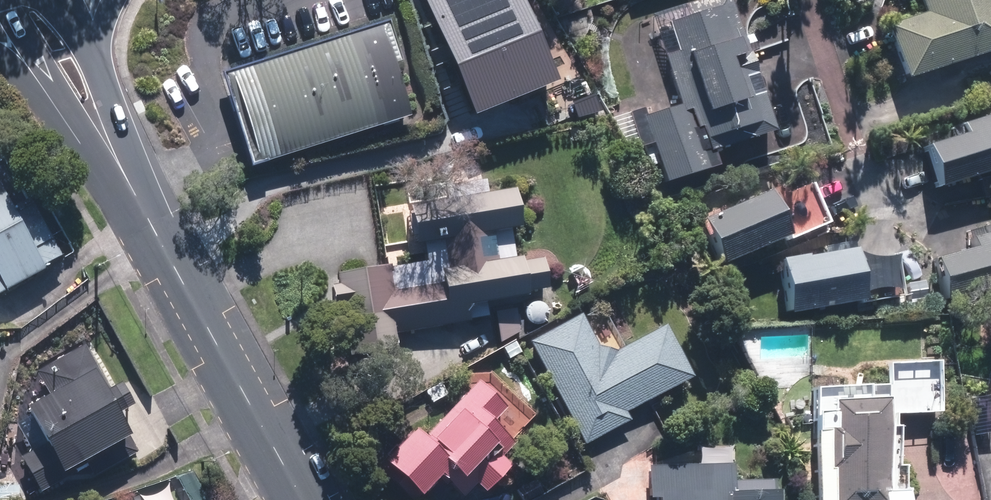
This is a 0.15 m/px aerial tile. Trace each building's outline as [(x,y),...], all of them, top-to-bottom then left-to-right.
[(469,113),(552,80),(521,0),(424,0),(469,113)] [(728,0),(704,0),(663,13),(676,53),(665,57),(681,107),(649,117),(668,177),(712,163),(707,148),(768,128),(728,0)] [(903,78),(990,50),(990,8),(988,0),(921,0),(926,16),(887,29),(903,78)] [(412,117),(384,23),(225,69),(253,163),(412,117)] [(938,187),(990,169),(990,115),(950,129),(953,137),(925,147),(938,187)] [(0,172),(0,256),(16,277),(66,241),(10,165),(0,172)] [(469,307),(548,297),(542,250),(494,256),(491,232),(521,228),(517,188),(404,201),(409,248),(441,244),(443,267),(430,269),(432,285),(385,291),(390,331),(471,322),(469,307)] [(700,220),(719,264),(784,236),(765,192),(700,220)] [(943,300),(990,288),(990,234),(973,239),(975,248),(932,258),(943,300)] [(779,263),(789,313),(859,301),(850,250),(779,263)] [(526,332),(515,312),(492,325),(510,359),(517,355),(509,341),(526,332)] [(528,343),(583,444),(628,420),(622,410),(687,375),(660,326),(602,357),(579,315),(528,343)] [(21,407),(40,438),(15,453),(44,499),(59,499),(141,451),(118,413),(131,405),(91,338),(37,371),(48,391),(21,407)] [(523,376),(507,389),(523,408),(539,395),(523,376)] [(500,456),(513,442),(489,419),(503,404),(474,378),(420,438),(409,429),(380,461),(419,496),(441,472),(465,494),(474,485),(484,494),(510,465),(500,456)] [(878,399),(826,401),(827,430),(814,431),(817,499),(901,499),(901,493),(882,493),(878,399)] [(647,466),(648,498),(660,497),(660,499),(770,499),(769,481),(730,482),(730,464),(647,466)] [(0,467),(0,499),(19,499),(21,468),(0,467)]
